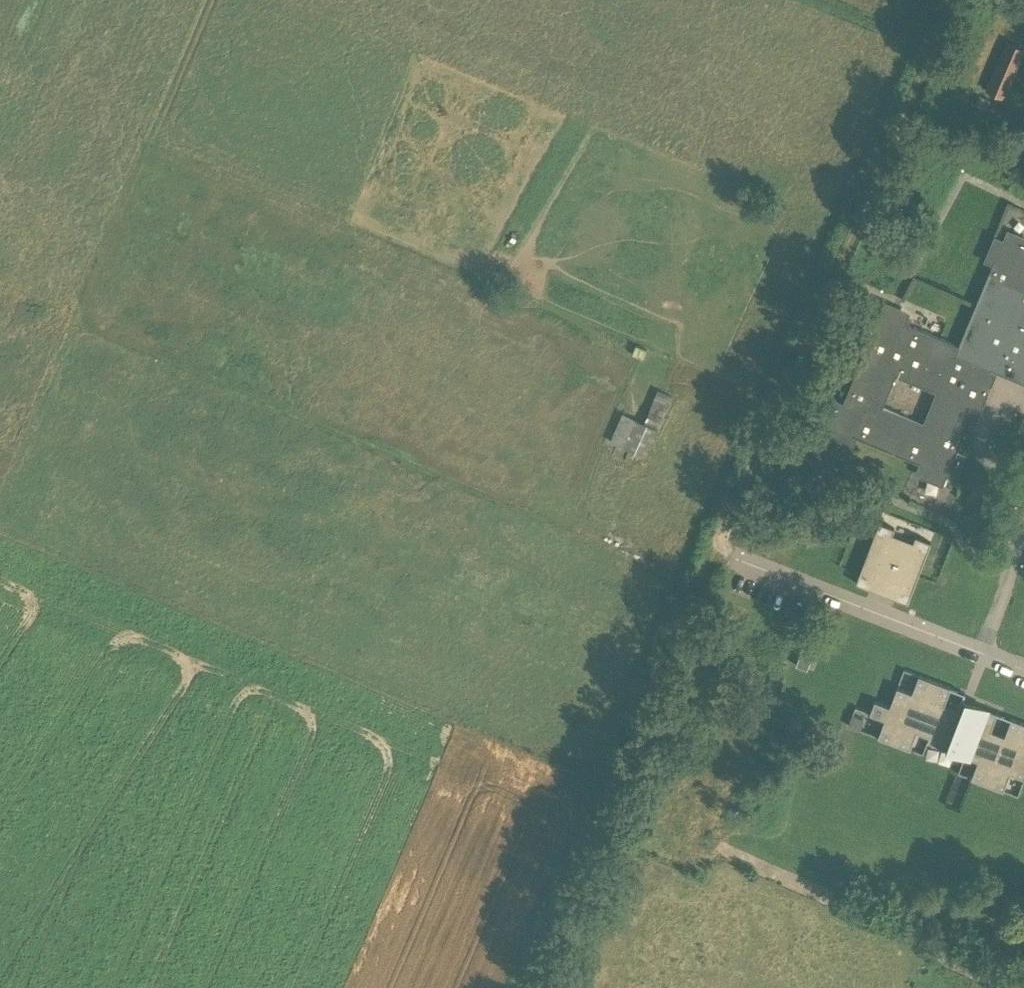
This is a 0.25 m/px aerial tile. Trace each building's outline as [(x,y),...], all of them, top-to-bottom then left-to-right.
[(986,90),(1005,99),(1023,55),(1023,48),(1007,40),(986,90)] [(995,236),(986,257),(995,261),(959,346),(904,323),(908,315),(896,310),(888,307),(885,315),(873,310),(865,329),(873,333),(844,404),(835,400),(827,420),(836,424),(831,436),(850,444),(854,435),(924,465),(920,474),(941,483),(944,475),(956,480),(964,459),(957,456),(993,370),(1023,383),(1023,300),(1023,298),(1023,296),(1023,239),(1010,233),(1007,241),(995,236)] [(657,428),(622,413),(608,443),(644,459),(657,428)] [(871,589),(896,598),(908,603),(932,542),(916,536),(914,542),(893,534),(895,528),(880,522),(857,583),(871,589)] [(750,594),(750,578),(739,578),(739,595),(750,594)] [(796,666),(808,670),(820,637),(809,633),(796,666)] [(998,713),(963,700),(966,693),(964,693),(958,710),(945,705),(951,688),(919,675),(913,693),(898,687),(890,706),(875,701),(870,713),(885,719),(878,737),(910,749),(917,731),(929,736),(928,741),(979,761),(972,778),(1004,790),(1010,773),(1023,778),(1023,723),(1012,718),(1005,736),(991,731),(998,713)]
